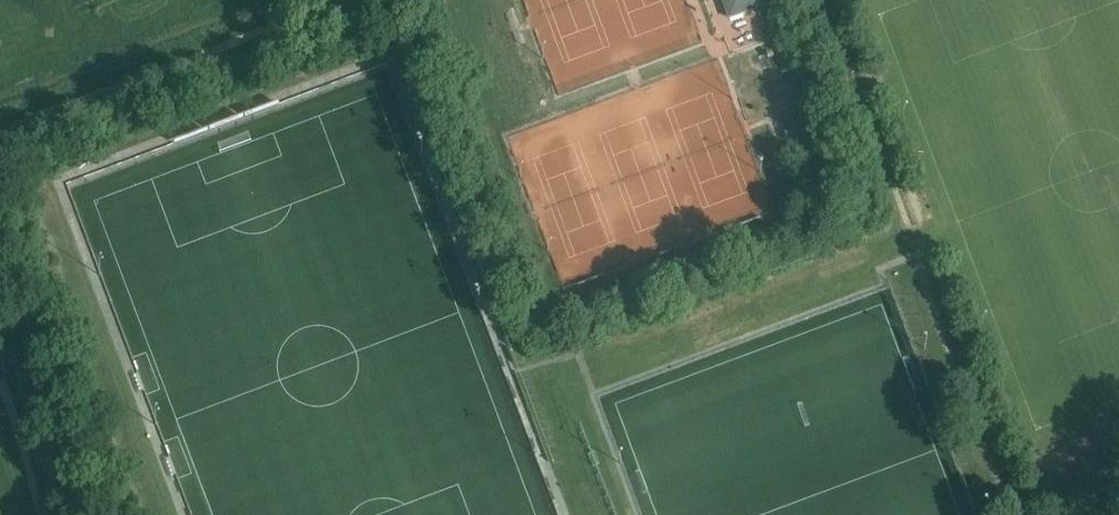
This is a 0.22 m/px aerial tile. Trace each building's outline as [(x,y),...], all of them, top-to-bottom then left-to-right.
[(729,18),(764,6),(768,17),(781,12),(776,0),(722,0),(729,18)]
